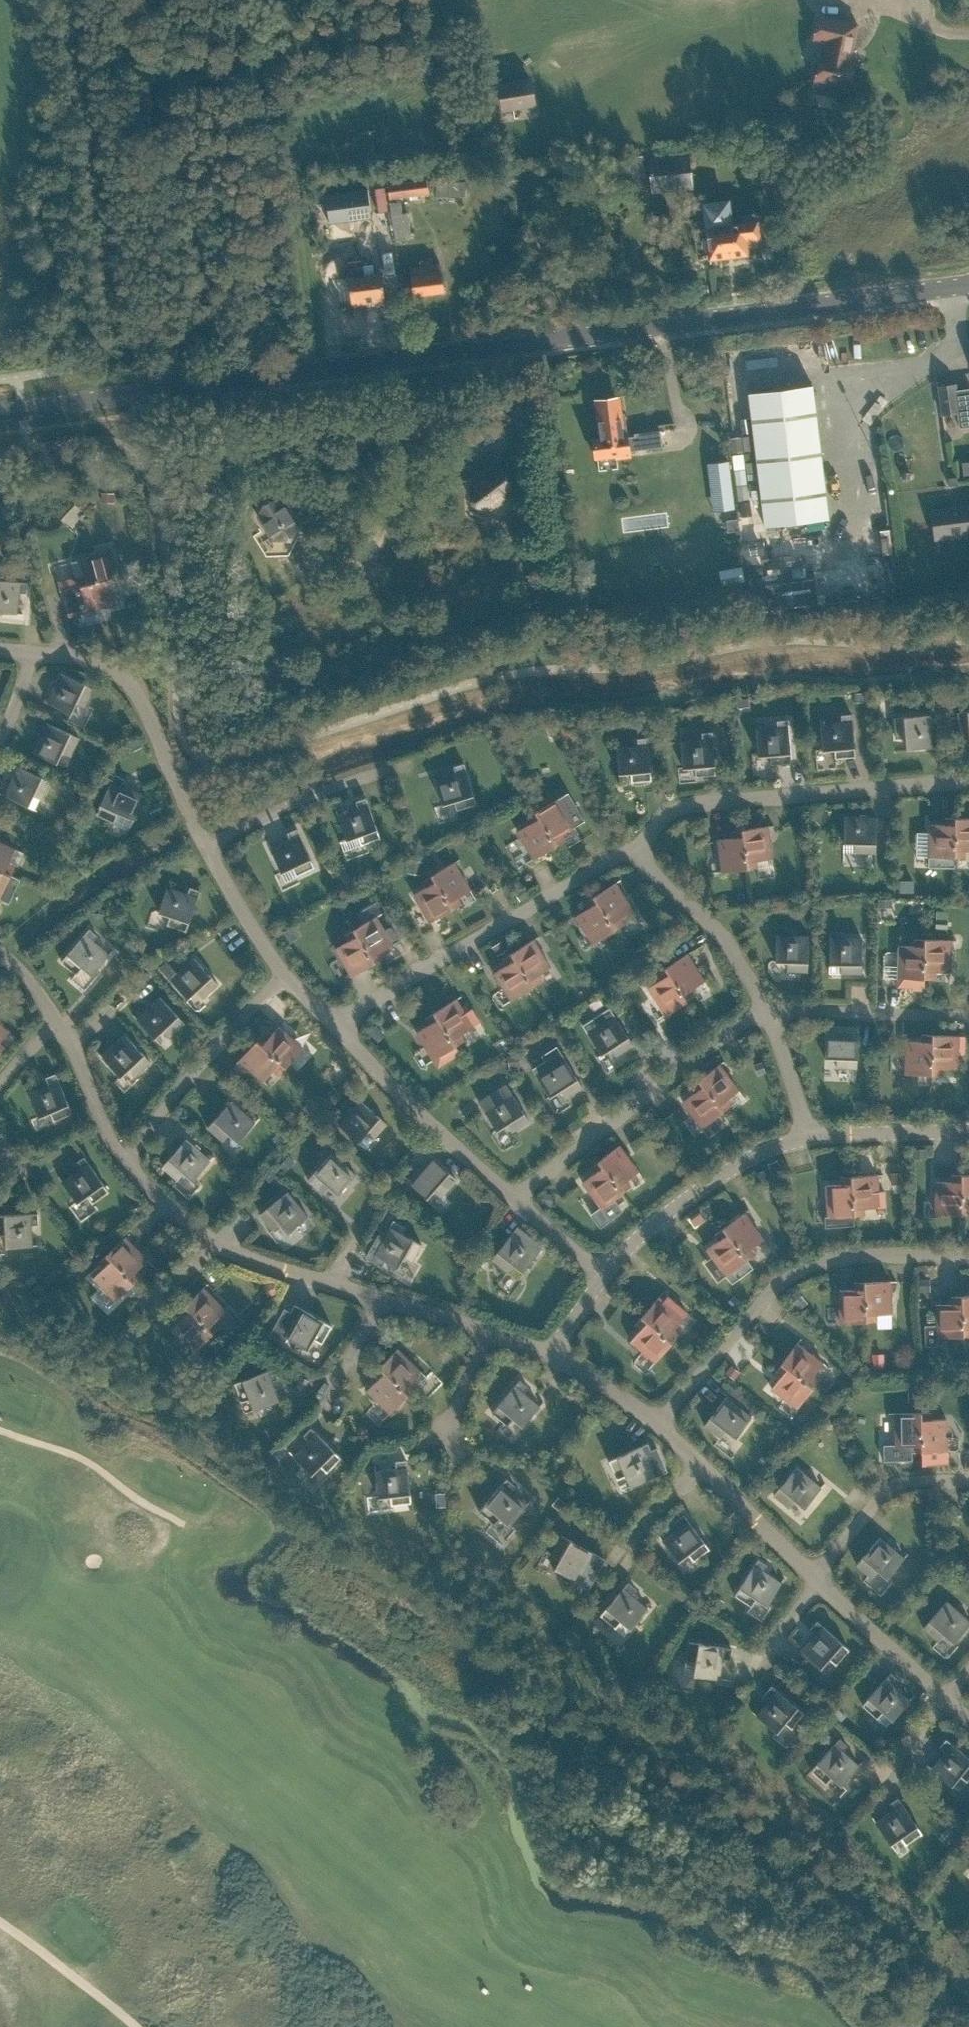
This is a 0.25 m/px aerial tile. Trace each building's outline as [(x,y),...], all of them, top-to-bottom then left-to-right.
[(817,14),(812,39),(827,43),(825,55),(819,54),(818,60),(816,60),(812,80),(850,88),(855,62),(849,60),(858,23),(817,14)] [(530,77),(497,84),(501,112),(536,106),(530,77)] [(689,154),(649,158),(652,182),(692,178),(689,154)] [(773,170),(763,172),(766,192),(776,189),(773,170)] [(426,178),(387,183),(389,198),(428,193),(426,178)] [(466,181),(435,181),(435,197),(466,196),(466,181)] [(368,189),(325,194),(326,195),(328,195),(331,220),(329,221),(329,222),(372,217),(368,189)] [(400,201),(389,202),(395,239),(414,237),(413,232),(410,232),(407,212),(402,213),(400,201)] [(706,228),(705,228),(709,259),(747,254),(745,240),(760,238),(757,219),(756,219),(755,213),(741,215),(743,223),(730,225),(727,202),(703,205),(706,228)] [(348,266),(346,267),(352,302),(384,297),(381,273),(375,273),(374,263),(362,265),(362,264),(361,264),(360,259),(347,261),(348,266)] [(420,267),(410,268),(413,295),(444,292),(441,264),(433,265),(433,259),(420,261),(420,267)] [(957,412),(968,410),(968,387),(957,388),(956,382),(937,385),(941,414),(957,412)] [(813,383),(749,391),(764,524),(828,517),(813,383)] [(601,436),(591,437),(594,459),(614,456),(615,459),(630,456),(630,450),(662,446),(660,429),(628,434),(628,432),(627,432),(624,412),(618,412),(616,397),(596,400),(601,436)] [(957,412),(959,426),(968,425),(968,410),(957,412)] [(729,460),(708,463),(711,491),(714,510),(734,508),(732,488),(729,460)] [(488,507),(511,492),(510,474),(495,466),(471,481),(472,499),(488,507)] [(113,492),(103,492),(103,501),(114,501),(113,492)] [(268,494),(262,510),(276,535),(293,538),(299,522),(286,497),(268,494)] [(931,509),(934,539),(968,534),(968,504),(931,509)] [(78,576),(81,585),(119,575),(112,550),(81,558),(71,561),(76,577),(78,576)] [(742,565),(719,569),(722,585),(745,580),(742,565)] [(131,572),(123,574),(126,586),(134,584),(131,572)] [(119,575),(81,585),(81,586),(63,591),(69,615),(88,610),(119,601),(115,587),(122,585),(119,575)] [(17,613),(19,591),(26,592),(28,581),(0,579),(0,611),(17,613)] [(61,672),(48,701),(72,712),(77,702),(85,705),(94,687),(61,672)] [(865,692),(853,692),(853,702),(865,702),(865,692)] [(749,697),(737,698),(738,707),(750,705),(749,697)] [(958,711),(960,731),(968,730),(968,732),(968,710),(958,711)] [(842,721),(820,723),(822,749),(834,748),(835,757),(856,755),(852,713),(841,714),(842,721)] [(930,713),(894,716),(896,737),(905,736),(906,748),(933,746),(930,713)] [(778,727),(756,728),(758,755),(770,753),(771,763),(791,761),(788,718),(777,719),(778,727)] [(47,721),(34,751),(58,762),(63,751),(71,755),(80,736),(47,721)] [(131,721),(122,725),(127,734),(136,731),(131,721)] [(589,723),(576,728),(579,737),(593,730),(589,723)] [(702,739),(681,741),(683,767),(695,766),(696,775),(716,773),(712,730),(702,731),(702,739)] [(638,744),(617,746),(619,772),(631,771),(632,781),(652,779),(648,736),(637,737),(638,744)] [(138,737),(129,741),(133,749),(142,746),(138,737)] [(456,772),(435,778),(443,803),(454,800),(457,809),(476,803),(464,762),(454,765),(456,772)] [(19,765),(5,794),(29,805),(34,794),(42,798),(51,780),(19,765)] [(115,773),(97,812),(115,820),(119,812),(130,817),(142,792),(122,784),(125,778),(115,773)] [(79,788),(71,793),(76,800),(84,795),(79,788)] [(569,791),(536,811),(556,844),(565,839),(562,833),(585,819),(569,791)] [(358,807),(338,814),(347,839),(358,835),(361,843),(381,837),(366,796),(356,800),(358,807)] [(321,803),(313,806),(316,815),(325,811),(321,803)] [(823,809),(816,818),(823,823),(830,814),(823,809)] [(556,844),(536,811),(527,816),(531,822),(518,830),(534,858),(556,844)] [(844,815),(844,841),(856,842),(855,851),(876,852),(877,816),(844,815)] [(929,855),(929,865),(955,866),(955,856),(955,816),(945,816),(945,823),(930,823),(929,855)] [(955,856),(965,856),(965,849),(968,849),(968,817),(955,816),(955,856)] [(768,825),(742,828),(748,867),(758,866),(757,859),(772,857),(768,825)] [(290,838),(271,847),(282,871),(293,866),(297,875),(315,866),(297,827),(287,832),(290,838)] [(748,867),(742,828),(732,829),(733,836),(718,838),(722,871),(748,867)] [(11,874),(16,865),(9,862),(15,848),(0,841),(0,869),(11,874)] [(245,848),(237,846),(234,858),(243,860),(245,848)] [(454,861),(432,874),(452,908),(462,902),(458,896),(471,889),(454,861)] [(11,874),(0,869),(0,898),(9,902),(21,878),(11,874)] [(452,908),(432,874),(423,879),(427,885),(414,893),(430,921),(452,908)] [(616,881),(594,895),(615,928),(624,923),(620,917),(633,909),(616,881)] [(525,884),(515,891),(521,899),(531,892),(525,884)] [(167,886),(159,911),(170,914),(167,923),(187,930),(200,889),(190,886),(188,893),(167,886)] [(615,928),(594,895),(585,901),(589,907),(576,915),(593,942),(615,928)] [(863,895),(859,903),(870,909),(874,900),(867,896),(863,895)] [(878,898),(878,906),(892,906),(892,898),(878,898)] [(354,928),(374,962),(383,957),(380,951),(393,943),(377,915),(354,928)] [(936,917),(935,927),(947,927),(948,918),(936,917)] [(90,927),(62,960),(77,973),(83,966),(92,974),(109,954),(93,940),(98,935),(90,927)] [(374,962),(354,928),(345,933),(349,939),(336,947),(352,975),(374,962)] [(776,934),(776,960),(788,960),(787,969),(808,970),(809,935),(776,934)] [(830,936),(830,963),(842,963),(842,972),(862,972),(862,937),(830,936)] [(924,985),(924,977),(925,938),(914,937),(914,945),(899,944),(898,977),(898,985),(913,985),(913,988),(921,988),(921,985),(924,985)] [(534,938),(512,952),(534,985),(542,980),(538,974),(551,966),(534,938)] [(951,938),(925,938),(924,977),(935,978),(935,970),(950,971),(951,938)] [(648,945),(637,950),(641,960),(652,955),(648,945)] [(534,985),(512,952),(503,958),(507,964),(494,972),(512,999),(534,985)] [(687,952),(665,966),(687,1000),(696,994),(692,988),(705,980),(687,952)] [(194,956),(170,978),(188,997),(197,989),(203,996),(218,982),(194,956)] [(171,965),(167,960),(160,967),(166,973),(171,969),(171,965)] [(687,1000),(665,966),(657,972),(661,978),(648,986),(665,1013),(687,1000)] [(151,976),(144,967),(137,973),(144,982),(151,976)] [(598,977),(587,984),(594,994),(604,987),(598,977)] [(161,996),(137,1018),(155,1037),(164,1029),(170,1036),(185,1022),(161,996)] [(599,997),(590,1003),(594,1009),(603,1003),(599,997)] [(456,998),(434,1012),(456,1045),(465,1039),(461,1033),(474,1025),(480,1021),(472,1007),(465,1011),(456,998)] [(610,1006),(583,1024),(587,1031),(602,1053),(612,1047),(617,1054),(634,1043),(615,1013),(610,1006)] [(456,1045),(434,1012),(426,1017),(429,1023),(417,1031),(438,1065),(460,1051),(456,1045)] [(9,1030),(0,1022),(0,1041),(9,1030)] [(802,1022),(802,1030),(814,1030),(814,1022),(802,1022)] [(380,1024),(369,1032),(374,1040),(386,1031),(383,1027),(383,1028),(380,1024)] [(264,1032),(257,1040),(286,1066),(303,1046),(279,1025),(269,1036),(264,1032)] [(826,1030),(825,1056),(837,1057),(837,1066),(857,1067),(858,1031),(826,1030)] [(906,1072),(931,1073),(933,1033),(922,1033),(922,1040),(907,1040),(906,1072)] [(933,1033),(931,1073),(942,1073),(942,1066),(957,1067),(959,1034),(933,1033)] [(127,1034),(103,1057),(121,1076),(130,1068),(136,1074),(151,1060),(127,1034)] [(286,1066),(257,1040),(240,1059),(264,1080),(274,1069),(279,1074),(286,1066)] [(546,1059),(533,1068),(536,1073),(550,1095),(561,1089),(566,1096),(583,1085),(564,1055),(557,1045),(543,1054),(546,1059)] [(520,1052),(508,1054),(510,1067),(511,1067),(514,1073),(521,1072),(520,1065),(522,1065),(520,1052)] [(763,1060),(754,1063),(758,1073),(767,1070),(763,1060)] [(507,1062),(492,1063),(493,1072),(507,1071),(507,1062)] [(720,1063),(699,1079),(723,1110),(731,1104),(727,1098),(739,1089),(720,1063)] [(49,1083),(29,1091),(39,1116),(50,1111),(54,1119),(73,1112),(56,1072),(46,1076),(49,1083)] [(713,1118),(723,1110),(699,1079),(691,1085),(695,1091),(683,1100),(702,1126),(709,1135),(720,1126),(713,1118)] [(479,1100),(483,1107),(497,1129),(507,1122),(512,1130),(530,1119),(510,1089),(506,1083),(479,1100)] [(313,1097),(303,1107),(310,1113),(319,1103),(313,1097)] [(361,1099),(339,1123),(359,1140),(367,1131),(374,1137),(387,1122),(361,1099)] [(232,1100),(208,1126),(223,1140),(229,1133),(238,1141),(256,1121),(232,1100)] [(651,1107),(643,1113),(652,1124),(660,1117),(658,1115),(652,1108),(651,1107)] [(320,1111),(314,1118),(323,1125),(328,1118),(320,1111)] [(186,1138),(163,1165),(178,1178),(184,1171),(193,1179),(211,1159),(186,1138)] [(619,1144),(599,1160),(623,1191),(631,1185),(627,1179),(639,1170),(619,1144)] [(331,1152),(308,1178),(323,1191),(329,1185),(338,1192),(355,1173),(331,1152)] [(289,1154),(279,1165),(286,1170),(295,1160),(289,1154)] [(430,1154),(407,1179),(428,1196),(436,1187),(443,1193),(457,1178),(430,1154)] [(80,1167),(62,1180),(78,1201),(87,1195),(93,1202),(109,1190),(84,1155),(76,1162),(80,1167)] [(778,1159),(768,1163),(772,1173),(782,1169),(778,1159)] [(623,1191),(622,1190),(599,1160),(590,1166),(595,1172),(583,1181),(602,1206),(592,1213),(601,1225),(622,1209),(614,1198),(623,1191)] [(269,1167),(263,1174),(270,1180),(276,1172),(269,1167)] [(902,1172),(893,1172),(894,1181),(903,1181),(902,1172)] [(791,1173),(782,1176),(785,1185),(794,1182),(791,1173)] [(877,1173),(851,1175),(854,1214),(865,1214),(864,1207),(880,1206),(886,1205),(885,1189),(879,1190),(877,1173)] [(936,1213),(962,1213),(962,1173),(951,1173),(951,1180),(936,1180),(936,1213)] [(828,1215),(825,1215),(825,1226),(855,1224),(854,1214),(851,1175),(841,1176),(842,1183),(827,1184),(828,1215)] [(242,1177),(234,1186),(241,1193),(249,1184),(242,1177)] [(288,1190),(260,1213),(273,1228),(280,1223),(288,1232),(308,1215),(288,1190)] [(543,1191),(542,1204),(555,1205),(556,1193),(543,1191)] [(405,1208),(395,1202),(391,1210),(400,1216),(405,1208)] [(0,1214),(0,1234),(6,1234),(6,1246),(32,1245),(31,1223),(39,1223),(38,1212),(0,1214)] [(724,1227),(747,1259),(748,1258),(756,1253),(751,1247),(764,1238),(745,1212),(724,1227)] [(391,1225),(383,1240),(378,1236),(367,1255),(382,1264),(385,1259),(398,1266),(404,1256),(412,1260),(422,1243),(391,1225)] [(719,1239),(707,1248),(726,1274),(732,1282),(754,1266),(748,1258),(747,1259),(724,1227),(715,1233),(719,1239)] [(514,1230),(492,1258),(508,1270),(514,1263),(524,1271),(540,1250),(543,1245),(522,1229),(519,1234),(514,1230)] [(126,1235),(107,1253),(135,1282),(142,1274),(137,1269),(148,1259),(126,1235)] [(74,1239),(66,1245),(73,1254),(81,1248),(74,1239)] [(94,1240),(86,1248),(93,1256),(101,1248),(94,1240)] [(135,1282),(107,1253),(99,1261),(104,1266),(93,1276),(116,1300),(135,1282)] [(488,1259),(474,1254),(471,1265),(485,1270),(488,1259)] [(865,1281),(866,1320),(877,1320),(877,1313),(892,1312),(891,1280),(865,1281)] [(268,1295),(277,1292),(273,1281),(264,1284),(268,1295)] [(866,1320),(865,1281),(854,1281),(855,1288),(840,1289),(841,1321),(866,1320)] [(185,1304),(213,1332),(221,1325),(216,1320),(227,1309),(204,1286),(185,1304)] [(803,1299),(796,1290),(789,1295),(797,1305),(803,1299)] [(660,1295),(642,1315),(672,1341),(679,1333),(674,1328),(684,1317),(688,1312),(668,1295),(664,1299),(660,1295)] [(964,1334),(962,1295),(952,1295),(952,1302),(937,1303),(937,1324),(925,1324),(926,1344),(939,1344),(938,1335),(964,1334)] [(295,1303),(291,1311),(286,1308),(272,1333),(285,1340),(287,1336),(308,1348),(314,1338),(322,1342),(332,1324),(295,1303)] [(213,1332),(185,1304),(178,1311),(183,1316),(172,1327),(194,1350),(213,1332)] [(641,1328),(631,1340),(656,1361),(672,1341),(642,1315),(635,1323),(641,1328)] [(133,1323),(126,1331),(131,1336),(138,1328),(133,1323)] [(798,1342),(782,1362),(813,1386),(820,1378),(814,1373),(823,1361),(798,1342)] [(398,1347),(380,1366),(408,1393),(416,1386),(410,1381),(421,1370),(398,1347)] [(884,1357),(875,1358),(876,1370),(884,1370),(884,1357)] [(813,1386),(782,1362),(775,1370),(781,1375),(772,1387),(798,1407),(813,1386)] [(408,1393),(380,1366),(373,1373),(378,1378),(367,1389),(390,1412),(408,1393)] [(274,1367),(234,1382),(241,1401),(250,1398),(254,1409),(279,1400),(271,1379),(278,1377),(274,1367)] [(301,1375),(296,1386),(304,1390),(309,1378),(301,1375)] [(520,1378),(492,1411),(508,1424),(514,1417),(523,1425),(540,1405),(523,1391),(528,1385),(520,1378)] [(909,1384),(909,1399),(918,1399),(918,1384),(909,1384)] [(937,1386),(927,1386),(927,1398),(937,1398),(937,1386)] [(726,1396),(704,1424),(721,1436),(726,1429),(736,1436),(752,1415),(726,1396)] [(912,1451),(922,1451),(921,1411),(895,1412),(896,1443),(884,1444),(884,1460),(913,1459),(912,1451)] [(932,1411),(921,1411),(922,1451),(923,1463),(948,1462),(948,1450),(947,1418),(932,1418),(932,1411)] [(828,1422),(840,1423),(841,1414),(829,1413),(828,1422)] [(309,1439),(293,1454),(312,1473),(321,1464),(327,1471),(341,1456),(311,1426),(303,1434),(309,1439)] [(648,1442),(609,1459),(617,1477),(614,1479),(619,1490),(631,1485),(653,1475),(654,1476),(668,1470),(658,1448),(652,1451),(648,1442)] [(397,1467),(375,1470),(378,1496),(390,1494),(391,1504),(412,1501),(407,1459),(396,1460),(397,1467)] [(797,1465),(774,1493),(789,1506),(795,1499),(804,1506),(822,1486),(797,1465)] [(507,1477),(479,1510),(494,1523),(500,1516),(510,1524),(527,1504),(511,1490),(515,1484),(507,1477)] [(931,1491),(915,1492),(916,1500),(932,1499),(931,1491)] [(559,1495),(553,1503),(560,1508),(566,1500),(559,1495)] [(680,1526),(662,1539),(679,1560),(688,1552),(694,1560),(710,1547),(684,1513),(675,1520),(680,1526)] [(607,1538),(615,1544),(620,1538),(612,1532),(607,1538)] [(562,1534),(552,1551),(560,1556),(554,1566),(576,1578),(575,1579),(589,1587),(599,1569),(594,1566),(600,1555),(593,1551),(562,1534)] [(880,1536),(857,1563),(872,1576),(878,1569),(887,1577),(905,1557),(880,1536)] [(956,1556),(951,1562),(958,1568),(963,1562),(956,1556)] [(758,1558),(735,1594),(752,1605),(757,1597),(767,1603),(781,1581),(764,1569),(767,1564),(758,1558)] [(945,1570),(939,1577),(946,1584),(953,1576),(945,1570)] [(628,1581),(600,1613),(616,1626),(622,1620),(631,1627),(648,1607),(632,1593),(636,1588),(628,1581)] [(715,1593),(709,1601),(718,1607),(723,1600),(715,1593)] [(689,1596),(683,1604),(694,1611),(699,1603),(689,1596)] [(924,1627),(939,1640),(945,1633),(954,1641),(968,1624),(968,1619),(947,1600),(924,1627)] [(701,1605),(695,1612),(704,1619),(710,1612),(701,1605)] [(816,1632),(801,1648),(821,1666),(829,1657),(836,1663),(849,1648),(817,1619),(810,1627),(816,1632)] [(689,1640),(686,1660),(695,1661),(693,1673),(719,1678),(723,1656),(730,1658),(732,1647),(689,1640)] [(891,1672),(862,1703),(877,1717),(883,1710),(892,1718),(910,1699),(894,1684),(899,1679),(891,1672)] [(770,1697),(757,1714),(776,1731),(784,1722),(791,1728),(805,1712),(772,1684),(765,1693),(770,1697)] [(839,1704),(832,1713),(840,1720),(848,1712),(839,1704)] [(828,1715),(819,1725),(826,1730),(834,1720),(828,1715)] [(840,1737),(811,1769),(826,1782),(832,1775),(841,1783),(859,1764),(843,1749),(848,1744),(840,1737)] [(932,1767),(952,1784),(960,1774),(967,1780),(968,1777),(968,1755),(946,1737),(940,1745),(945,1750),(932,1767)] [(912,1770),(906,1776),(914,1784),(921,1777),(912,1770)] [(893,1808),(876,1820),(890,1842),(900,1835),(905,1843),(922,1832),(898,1796),(889,1802),(893,1808)] [(960,1811),(967,1823),(968,1822),(968,1806),(960,1811)] [(963,1827),(956,1836),(962,1840),(968,1831),(963,1827)]
